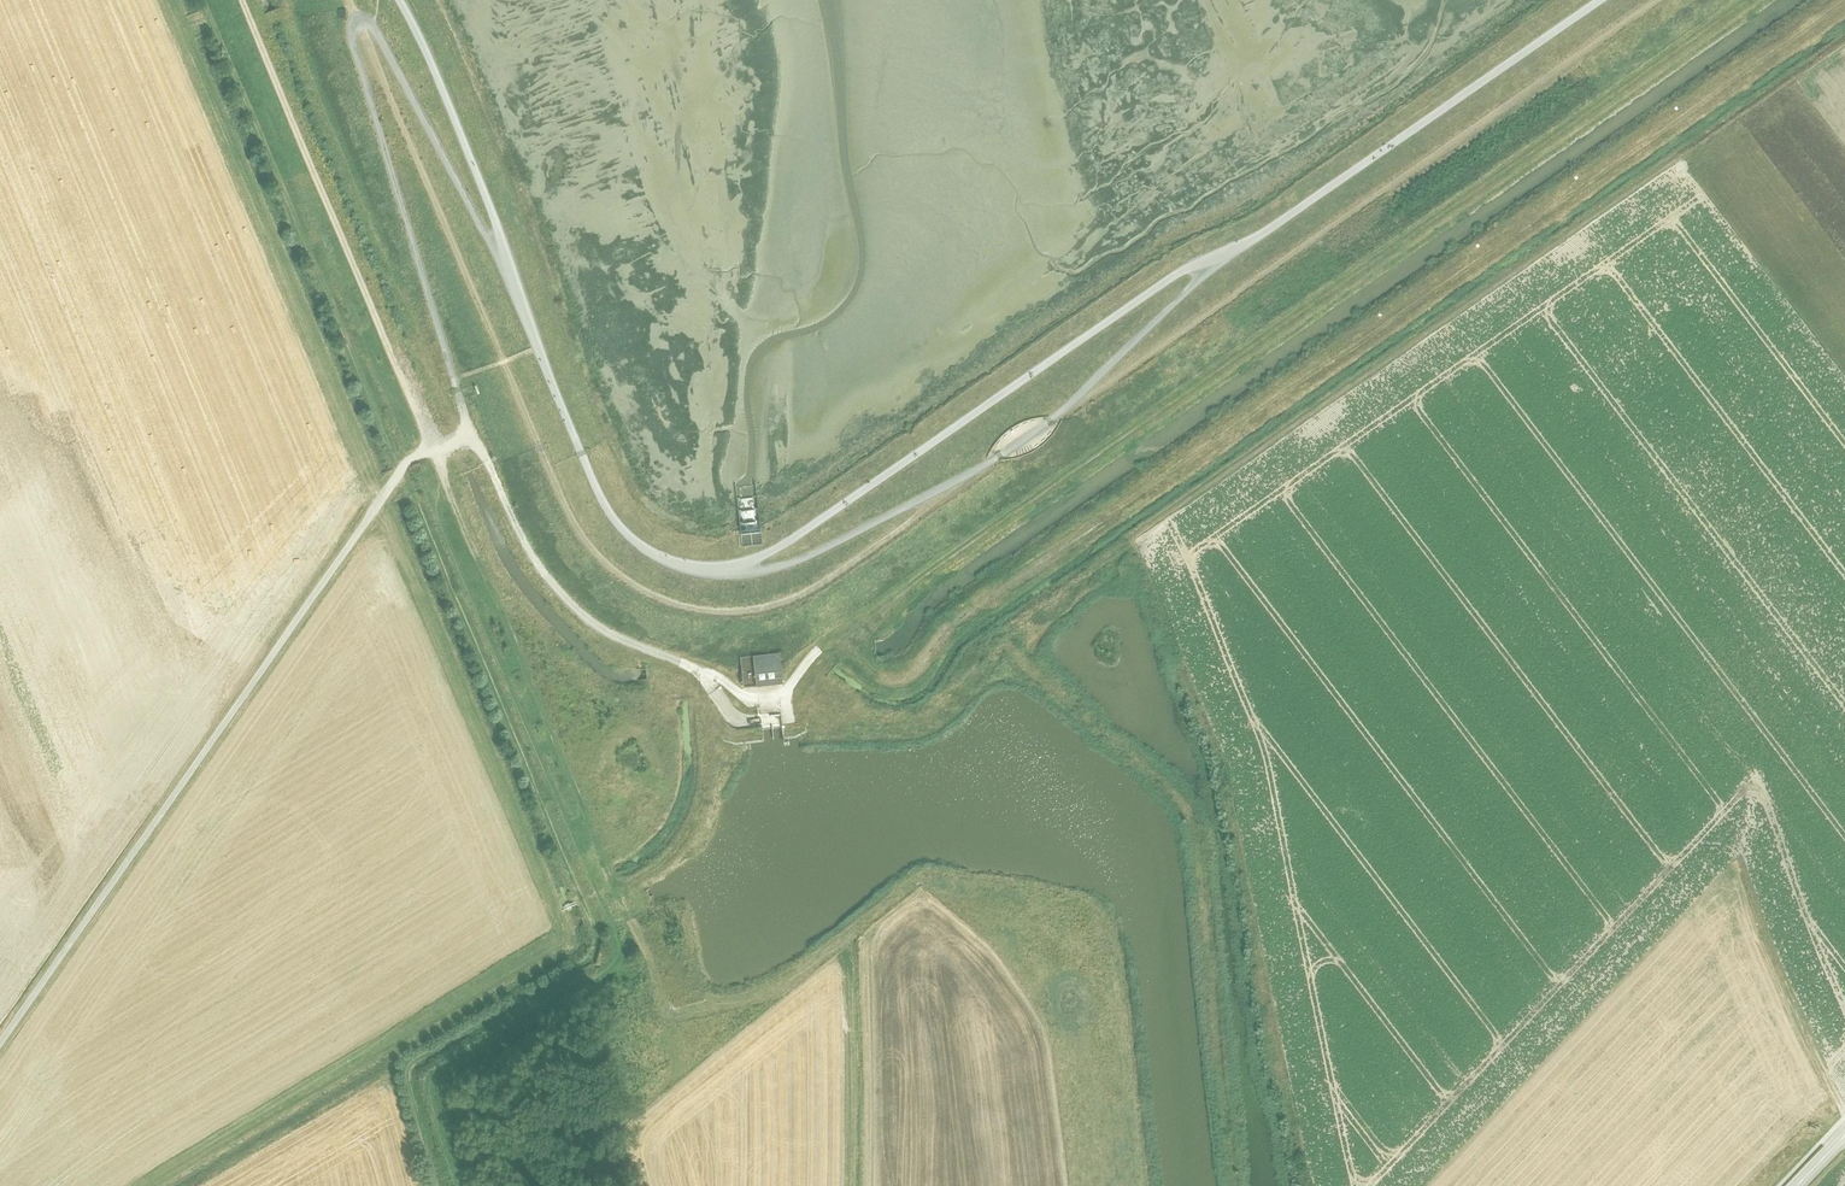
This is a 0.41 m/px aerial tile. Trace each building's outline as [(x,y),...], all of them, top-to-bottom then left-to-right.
[(755,482),(735,484),(739,534),(740,546),(750,545),(755,544),(760,544),(757,511),(755,487),(755,482)] [(761,657),(738,659),(740,677),(741,691),(780,686),(778,667),(777,655),(767,656),(761,657)] [(1713,836),(1718,843),(1724,839),(1719,832),(1713,836)]
